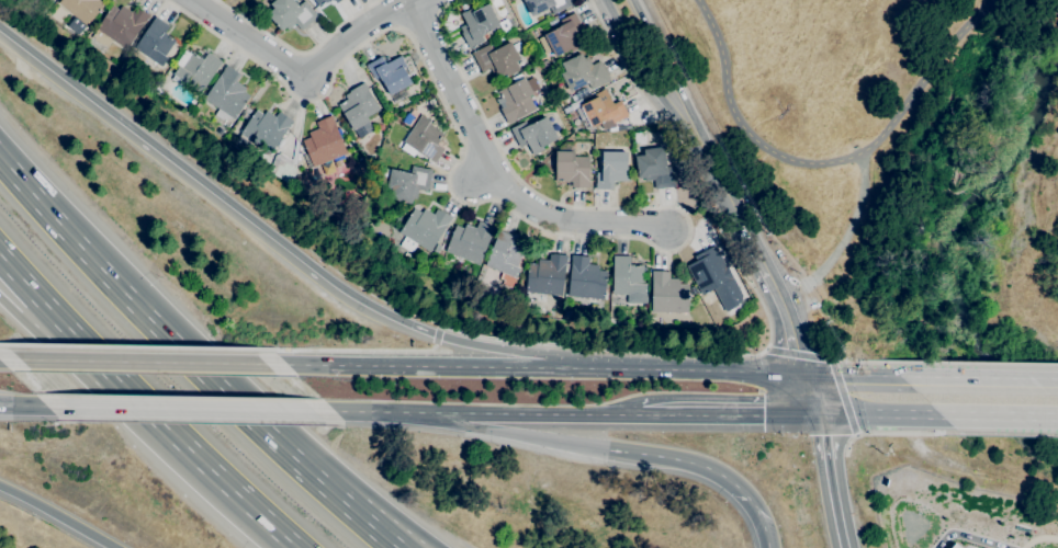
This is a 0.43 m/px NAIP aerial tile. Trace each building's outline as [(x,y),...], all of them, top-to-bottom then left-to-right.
[(58,2),(60,0),(100,0),(104,4),(86,26),(79,35),(65,23),(72,14),(58,2)] [(270,4),(275,0),(294,0),(299,5),(304,0),(318,15),(301,31),(295,23),(288,30),(284,26),(281,31),(267,14),(273,8),(270,4)] [(531,16),(523,0),(569,0),(572,5),(565,9),(564,8),(552,14),(549,8),(531,16)] [(469,48),(461,33),(462,32),(459,26),(465,23),(461,13),(472,8),(473,11),(488,3),(499,25),(486,32),(489,37),(483,39),(484,41),(469,48)] [(126,49),(112,39),(106,48),(91,37),(97,30),(95,28),(112,4),(119,10),(122,5),(131,11),(134,7),(138,9),(138,8),(148,15),(149,16),(126,49)] [(554,57),(551,50),(545,54),(538,38),(543,35),(543,34),(561,25),(559,21),(574,12),(585,33),(578,36),(584,46),(573,52),(572,48),(554,57)] [(161,67),(134,48),(156,16),(169,25),(165,33),(176,41),(165,56),(168,58),(161,67)] [(503,31),(498,23),(507,19),(510,26),(503,31)] [(499,80),(497,76),(494,77),(489,68),(481,72),(471,53),(489,44),(493,50),(511,41),(520,59),(515,61),(519,70),(499,80)] [(201,93),(185,83),(182,88),(171,80),(173,75),(172,75),(179,66),(181,67),(192,52),(203,59),(207,52),(223,62),(201,93)] [(587,91),(583,84),(570,91),(561,73),(565,71),(561,62),(581,53),(584,58),(587,57),(592,65),(599,60),(610,80),(604,83),(587,91)] [(390,95),(383,83),(382,83),(380,80),(381,80),(379,77),(374,79),(369,70),(365,65),(382,56),(382,58),(387,55),(391,61),(401,56),(406,67),(404,68),(412,83),(390,95)] [(234,119),(232,117),(222,119),(214,115),(218,109),(203,99),(226,65),(240,75),(236,81),(246,88),(244,91),(250,95),(234,119)] [(508,124),(506,119),(505,121),(500,111),(502,110),(500,109),(505,106),(497,91),(525,78),(532,93),(529,95),(534,109),(515,118),(516,119),(508,124)] [(359,139),(342,113),(337,104),(347,99),(345,95),(349,92),(349,91),(363,82),(369,90),(368,90),(380,110),(368,117),(370,121),(369,121),(374,129),(359,139)] [(590,127),(581,105),(596,98),(594,94),(605,89),(612,104),(620,100),(628,115),(614,123),(611,117),(590,127)] [(255,142),(240,134),(256,110),(263,115),(266,111),(275,116),(279,111),(293,121),(279,142),(262,132),(255,142)] [(435,163),(403,142),(421,114),(430,119),(428,123),(444,134),(437,145),(443,149),(435,163)] [(316,169),(314,169),(313,167),(308,169),(301,150),(305,148),(302,140),(309,137),(307,133),(318,128),(315,122),(331,115),(347,153),(316,165),(317,169),(316,169)] [(533,156),(527,144),(519,147),(510,128),(525,121),(527,126),(547,116),(558,138),(542,146),(543,149),(537,152),(537,153),(533,156)] [(655,189),(654,180),(644,181),(644,178),(639,179),(635,156),(644,155),(644,149),(649,149),(648,140),(657,138),(659,148),(664,147),(666,167),(674,165),(676,185),(655,189)] [(564,141),(573,141),(573,152),(574,152),(574,157),(589,157),(588,179),(589,179),(589,187),(573,187),(573,181),(569,181),(569,182),(555,182),(555,151),(558,151),(559,147),(564,141)] [(612,189),(595,189),(595,183),(596,183),(596,172),(601,172),(601,168),(601,151),(627,151),(627,171),(630,171),(630,181),(612,181),(612,189)] [(413,204),(390,198),(392,190),(386,189),(391,169),(409,173),(412,165),(432,170),(426,195),(415,192),(413,204)] [(410,252),(399,246),(405,237),(398,232),(415,207),(421,213),(425,208),(434,214),(437,208),(440,210),(441,209),(452,217),(450,221),(449,221),(429,251),(417,243),(410,252)] [(479,264),(458,256),(455,261),(443,256),(446,251),(443,250),(444,246),(447,246),(455,225),(463,228),(465,224),(475,228),(479,220),(494,227),(479,264)] [(516,278),(484,265),(499,230),(514,236),(510,244),(524,250),(516,266),(520,269),(516,278)] [(725,312),(713,289),(701,295),(687,266),(702,259),(699,252),(714,244),(725,266),(727,265),(733,278),(745,302),(725,312)] [(525,292),(528,263),(538,264),(538,260),(549,261),(550,254),(553,254),(553,253),(566,255),(561,296),(525,292)] [(604,300),(566,296),(571,254),(588,256),(588,264),(598,265),(598,270),(607,271),(604,300)] [(645,302),(627,302),(628,295),(611,294),(612,255),(630,256),(630,264),(643,265),(642,284),(646,284),(645,302)] [(652,312),(652,271),(666,271),(668,271),(668,278),(679,278),(679,284),(687,284),(687,312),(652,312)]
